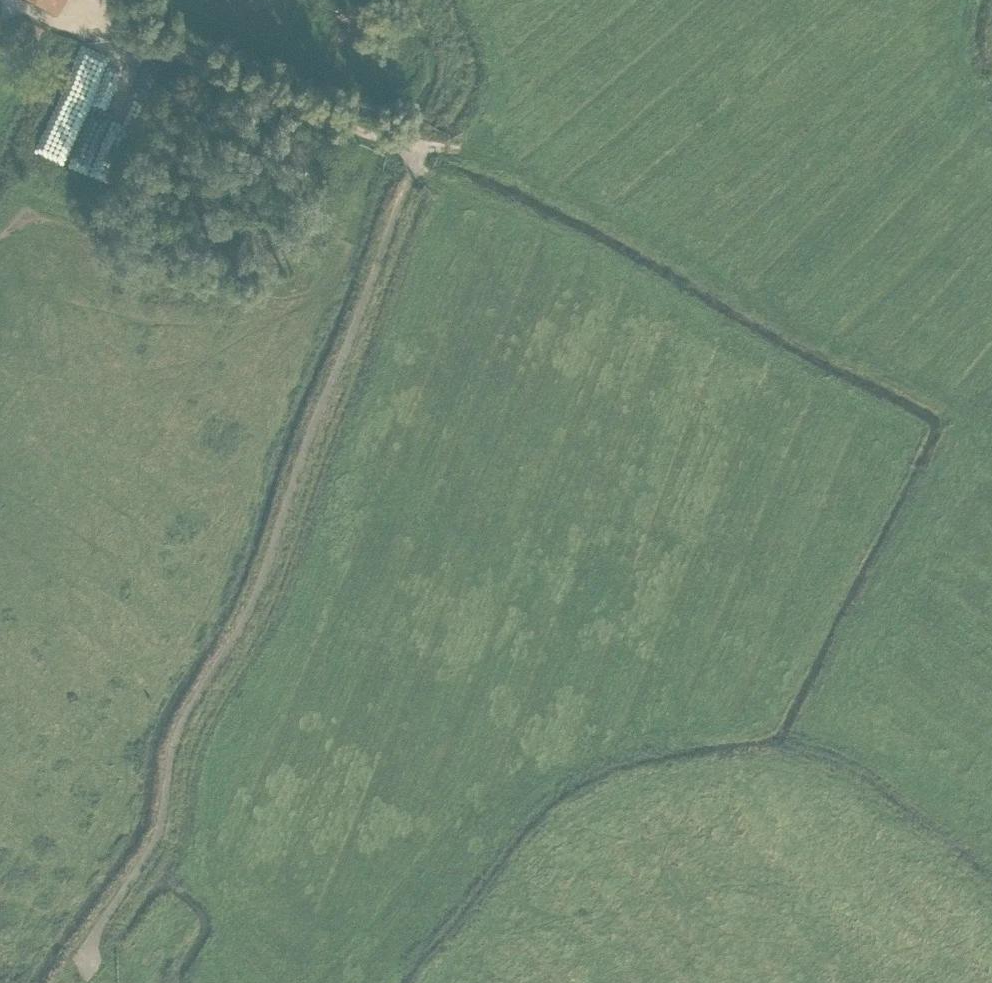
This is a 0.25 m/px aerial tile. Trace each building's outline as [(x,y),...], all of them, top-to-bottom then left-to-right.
[(58,14),(66,0),(33,0),(58,14)]
